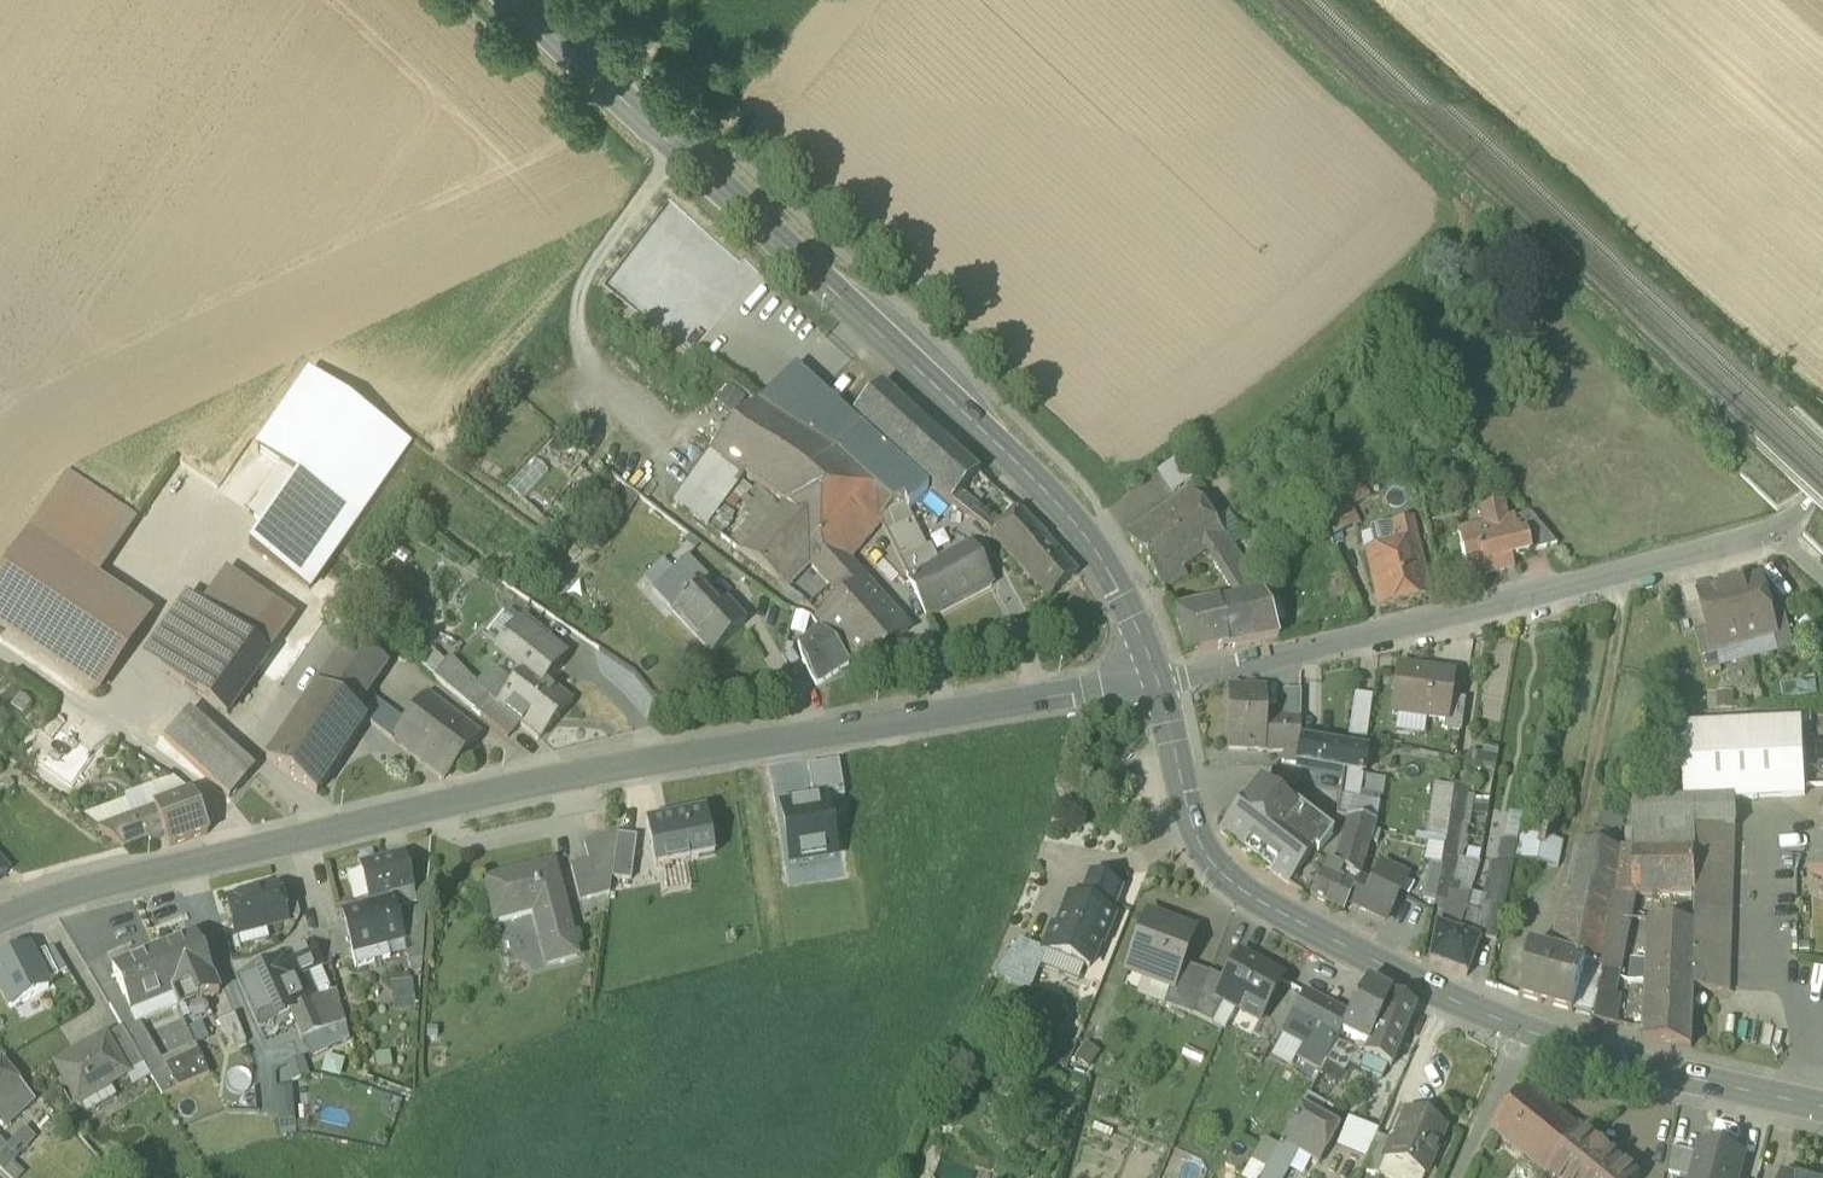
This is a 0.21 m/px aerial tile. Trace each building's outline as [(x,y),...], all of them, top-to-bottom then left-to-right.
[(902,501),(907,511),(928,488),(823,391),(795,367),(757,406),(835,455),(890,507),(902,501)] [(308,377),(257,451),(281,466),(298,478),(299,476),(358,518),(408,446),(308,377)] [(938,494),(952,504),(962,493),(978,475),(881,386),(853,416),(938,494)] [(708,457),(709,457),(746,479),(785,506),(741,553),(785,587),(796,574),(798,576),(812,563),(829,546),(843,561),(881,524),(879,520),(891,507),(890,507),(835,455),(757,406),(708,457)] [(1172,495),(1195,478),(1179,456),(1156,473),(1172,495)] [(705,531),(746,479),(709,457),(672,505),(705,531)] [(281,466),(249,512),(266,524),(298,478),(281,466)] [(68,476),(39,520),(99,559),(79,588),(140,629),(151,613),(99,578),(136,522),(68,476)] [(249,548),(308,589),(358,518),(299,476),(298,478),(266,524),(249,548)] [(1160,583),(1161,584),(1207,551),(1225,538),(1191,490),(1127,536),(1160,583)] [(1319,514),(1330,538),(1358,525),(1350,507),(1357,501),(1351,492),(1319,514)] [(617,504),(629,513),(637,502),(626,493),(617,504)] [(1002,524),(962,493),(952,504),(991,535),(1002,524)] [(881,524),(908,580),(937,559),(928,541),(923,544),(907,511),(902,501),(890,507),(891,507),(879,520),(881,524)] [(1459,538),(1469,578),(1505,569),(1503,560),(1530,553),(1525,534),(1518,536),(1514,520),(1505,522),(1501,505),(1481,510),(1486,531),(1459,538)] [(1017,511),(1002,524),(991,535),(1017,565),(1045,538),(1017,511)] [(1525,534),(1530,553),(1556,546),(1530,516),(1514,520),(1518,536),(1525,534)] [(1393,523),(1398,542),(1416,538),(1412,519),(1393,523)] [(20,548),(79,588),(99,559),(39,520),(20,548)] [(1366,549),(1379,607),(1430,595),(1416,538),(1398,542),(1393,523),(1393,522),(1370,528),(1374,547),(1366,549)] [(1243,542),(1259,566),(1272,558),(1268,551),(1257,534),(1243,542)] [(1207,551),(1228,585),(1248,573),(1225,537),(1225,538),(1207,551)] [(1017,565),(1047,600),(1077,573),(1045,538),(1017,565)] [(908,580),(927,617),(991,585),(970,542),(937,559),(908,580)] [(822,618),(860,663),(905,631),(863,583),(843,561),(829,546),(812,563),(824,578),(843,600),(822,618)] [(140,629),(79,588),(20,548),(0,578),(0,628),(97,693),(140,629)] [(652,593),(712,657),(745,626),(725,604),(716,611),(699,593),(710,583),(687,559),(652,593)] [(238,634),(248,640),(273,602),(228,570),(200,610),(237,636),(238,634)] [(1261,595),(1248,573),(1228,585),(1238,600),(1261,595)] [(1761,579),(1731,587),(1746,644),(1774,636),(1776,635),(1770,613),(1761,579)] [(1716,651),(1746,644),(1731,587),(1700,595),(1708,629),(1715,651),(1716,651)] [(1262,595),(1261,595),(1238,600),(1217,605),(1227,650),(1278,639),(1262,595)] [(144,656),(160,667),(200,610),(184,598),(144,656)] [(1171,614),(1186,658),(1227,650),(1217,605),(1171,614)] [(1690,609),(1695,632),(1706,630),(1700,606),(1690,609)] [(1774,636),(1780,655),(1794,651),(1784,609),(1770,613),(1776,635),(1774,636)] [(237,636),(200,610),(160,667),(197,693),(237,636)] [(515,659),(527,670),(530,667),(544,679),(545,677),(559,661),(543,647),(547,643),(521,622),(500,647),(515,659)] [(809,676),(816,687),(848,664),(828,636),(820,627),(799,644),(802,657),(809,676)] [(1695,632),(1706,674),(1721,670),(1716,651),(1715,651),(1708,629),(1706,630),(1695,632)] [(238,634),(237,636),(197,693),(226,714),(260,667),(268,654),(248,640),(238,634)] [(1716,651),(1721,670),(1780,655),(1774,636),(1746,644),(1716,651)] [(349,638),(315,687),(354,713),(367,693),(387,664),(349,638)] [(543,647),(559,661),(563,657),(547,643),(543,647)] [(271,649),(268,654),(260,667),(276,678),(288,661),(284,658),(271,649)] [(421,658),(435,674),(445,664),(431,649),(421,658)] [(527,670),(515,659),(494,684),(503,691),(506,694),(527,670)] [(573,701),(545,677),(544,679),(530,667),(527,670),(506,694),(498,704),(521,723),(520,724),(539,741),(573,701)] [(1392,715),(1446,723),(1449,698),(1452,674),(1399,667),(1397,679),(1395,679),(1393,694),(1395,695),(1392,715)] [(443,685),(471,708),(492,685),(483,676),(482,677),(478,672),(470,679),(459,668),(443,685)] [(366,720),(354,713),(315,687),(297,715),(346,749),(366,720)] [(503,691),(481,715),(508,739),(520,724),(521,723),(498,704),(506,694),(503,691)] [(1259,751),(1262,751),(1263,721),(1264,693),(1232,692),(1230,749),(1259,750),(1259,751)] [(1734,692),(1717,693),(1718,713),(1734,713),(1734,692)] [(354,713),(366,720),(379,702),(367,693),(354,713)] [(391,739),(442,779),(443,778),(444,779),(480,734),(428,693),(405,722),(391,739)] [(1717,693),(1708,693),(1709,714),(1718,713),(1717,693)] [(1348,738),(1366,740),(1372,697),(1355,695),(1348,738)] [(1287,722),(1300,722),(1301,697),(1288,697),(1287,722)] [(1445,727),(1461,729),(1465,700),(1449,698),(1446,723),(1445,727)] [(379,702),(366,720),(391,739),(405,722),(379,702)] [(182,720),(247,779),(254,771),(189,713),(182,720)] [(266,759),(316,793),(346,749),(297,715),(266,759)] [(164,740),(229,798),(247,779),(182,720),(164,740)] [(1287,722),(1263,721),(1262,751),(1287,752),(1298,752),(1300,742),(1300,722),(1287,722)] [(1683,731),(1686,789),(1687,803),(1739,800),(1807,796),(1803,723),(1683,731)] [(67,733),(33,778),(49,789),(82,745),(67,733)] [(1346,749),(1300,742),(1298,752),(1296,764),(1324,769),(1335,770),(1343,772),(1345,756),(1346,749)] [(1498,753),(1480,751),(1478,765),(1496,767),(1498,753)] [(1279,761),(1296,764),(1298,752),(1287,752),(1279,761)] [(1354,757),(1345,756),(1343,772),(1341,782),(1338,801),(1378,808),(1384,763),(1381,762),(1365,759),(1354,757)] [(844,798),(838,761),(807,766),(813,801),(826,799),(826,801),(844,798)] [(1334,781),(1341,782),(1343,772),(1335,770),(1334,781)] [(127,800),(85,816),(98,826),(154,806),(190,793),(172,779),(125,796),(127,800)] [(1220,831),(1287,883),(1312,841),(1317,844),(1327,833),(1297,812),(1299,808),(1260,784),(1220,831)] [(1738,827),(1739,800),(1687,803),(1686,789),(1636,790),(1626,850),(1696,851),(1696,826),(1738,827)] [(163,830),(169,845),(207,833),(190,793),(154,806),(163,830)] [(834,857),(826,801),(826,799),(813,801),(782,806),(791,863),(834,857)] [(1375,826),(1378,808),(1338,801),(1336,819),(1347,821),(1345,827),(1357,829),(1373,833),(1375,826)] [(123,845),(163,830),(154,806),(98,826),(123,845)] [(705,811),(646,822),(655,867),(714,855),(705,811)] [(1511,813),(1505,841),(1516,844),(1518,834),(1522,815),(1511,813)] [(1696,851),(1696,865),(1735,867),(1738,827),(1696,826),(1696,851)] [(1359,879),(1369,844),(1355,840),(1357,829),(1345,827),(1340,846),(1334,867),(1351,875),(1359,879)] [(1373,833),(1357,829),(1355,840),(1369,844),(1373,833)] [(1327,863),(1334,867),(1340,846),(1327,833),(1317,844),(1312,841),(1287,883),(1311,898),(1322,875),(1327,863)] [(583,843),(587,858),(593,878),(611,873),(616,834),(583,843)] [(1513,860),(1558,870),(1564,843),(1518,834),(1516,844),(1513,860)] [(636,838),(617,835),(612,878),(631,880),(636,838)] [(1483,940),(1495,945),(1513,860),(1516,844),(1505,841),(1503,841),(1498,864),(1494,864),(1487,897),(1486,899),(1487,899),(1485,907),(1483,940)] [(1572,897),(1614,907),(1616,896),(1624,851),(1579,845),(1570,893),(1569,896),(1572,897)] [(1696,865),(1696,851),(1626,850),(1625,852),(1624,851),(1616,896),(1695,898),(1696,865)] [(1822,878),(1822,851),(1813,874),(1822,878)] [(385,906),(387,907),(395,905),(396,909),(416,904),(405,856),(360,867),(368,901),(383,897),(385,906)] [(610,887),(611,873),(593,878),(587,858),(572,862),(581,895),(610,887)] [(9,870),(0,860),(0,877),(9,870)] [(552,863),(545,865),(555,902),(562,900),(552,863)] [(1327,863),(1322,875),(1353,890),(1348,904),(1385,922),(1407,877),(1382,865),(1372,886),(1359,879),(1356,883),(1349,880),(1351,875),(1334,867),(1327,863)] [(534,911),(548,964),(576,956),(562,900),(555,902),(545,865),(484,881),(494,921),(534,911)] [(1430,869),(1428,878),(1440,881),(1442,866),(1437,865),(1436,870),(1430,869)] [(1736,867),(1735,867),(1696,865),(1695,898),(1694,949),(1693,989),(1729,990),(1736,867)] [(1344,914),(1348,904),(1353,890),(1322,875),(1311,898),(1344,914)] [(1359,879),(1351,875),(1349,880),(1356,883),(1359,879)] [(1046,952),(1089,969),(1098,945),(1102,946),(1113,917),(1109,915),(1119,889),(1109,885),(1110,885),(1095,879),(1095,880),(1090,878),(1080,904),(1079,903),(1066,909),(1058,928),(1054,926),(1044,951),(1046,952)] [(1439,884),(1440,881),(1428,878),(1423,899),(1435,902),(1439,884)] [(1447,886),(1439,884),(1435,902),(1443,904),(1447,886)] [(284,913),(297,920),(300,915),(292,886),(278,889),(284,913)] [(1468,891),(1447,886),(1443,904),(1438,927),(1455,933),(1457,923),(1461,906),(1464,906),(1468,891)] [(227,900),(236,934),(280,923),(284,913),(278,889),(277,887),(227,900)] [(1562,892),(1550,953),(1558,955),(1569,896),(1570,893),(1562,892)] [(1462,924),(1459,934),(1479,941),(1479,942),(1483,940),(1485,907),(1487,899),(1486,899),(1487,897),(1471,893),(1462,924)] [(1588,964),(1603,968),(1612,915),(1614,907),(1572,897),(1569,896),(1558,955),(1560,956),(1588,964)] [(1650,924),(1649,944),(1694,949),(1695,898),(1616,896),(1614,907),(1612,915),(1630,919),(1650,924)] [(397,914),(396,909),(395,905),(387,907),(363,913),(362,909),(342,914),(344,924),(351,950),(353,955),(404,941),(397,914)] [(397,914),(404,941),(423,936),(425,907),(397,914)] [(1593,1019),(1610,1024),(1630,919),(1612,915),(1603,968),(1593,1019)] [(1180,965),(1184,954),(1177,951),(1184,931),(1149,918),(1129,972),(1170,987),(1172,988),(1180,965)] [(344,924),(325,930),(330,958),(351,950),(344,924)] [(1430,963),(1446,970),(1459,935),(1455,933),(1438,927),(1430,963)] [(320,962),(330,958),(325,930),(306,936),(311,947),(312,946),(320,962)] [(1192,933),(1184,931),(1177,951),(1184,954),(1192,933)] [(1466,977),(1479,942),(1479,941),(1459,934),(1459,935),(1446,970),(1466,977)] [(171,993),(213,976),(196,936),(154,953),(171,993)] [(994,976),(1030,991),(1046,952),(1044,951),(1019,941),(994,976)] [(1647,984),(1646,1000),(1693,1006),(1693,989),(1694,949),(1649,944),(1648,960),(1647,984)] [(238,980),(247,1001),(293,980),(310,973),(322,967),(320,962),(312,946),(311,947),(238,980)] [(0,961),(0,987),(10,1008),(48,989),(45,982),(32,956),(28,948),(0,961)] [(1518,998),(1573,1014),(1588,964),(1560,956),(1558,955),(1550,953),(1533,948),(1518,998)] [(58,975),(45,950),(32,956),(45,982),(58,975)] [(128,1011),(171,993),(154,953),(111,971),(123,999),(128,1011)] [(1257,1020),(1259,1021),(1281,980),(1258,967),(1257,969),(1240,959),(1241,958),(1239,957),(1239,958),(1224,984),(1217,998),(1224,1002),(1237,1009),(1238,1007),(1258,1018),(1257,1020)] [(1629,983),(1647,984),(1648,960),(1631,959),(1629,983)] [(1603,968),(1588,964),(1573,1014),(1593,1019),(1603,968)] [(1193,1016),(1208,975),(1180,965),(1172,988),(1170,987),(1163,1006),(1193,1016)] [(310,973),(293,980),(304,1004),(314,1000),(310,973)] [(1224,984),(1208,975),(1193,1016),(1212,1025),(1224,1002),(1217,998),(1224,984)] [(219,991),(213,976),(171,993),(176,1006),(177,1008),(219,991)] [(411,976),(389,982),(397,1011),(418,1006),(411,976)] [(305,1006),(304,1004),(293,980),(247,1001),(259,1027),(268,1023),(291,1013),(305,1006)] [(1340,1032),(1368,1048),(1375,1031),(1375,1030),(1391,996),(1367,982),(1348,1017),(1340,1032)] [(324,993),(325,995),(338,1025),(344,1022),(334,991),(327,994),(326,992),(324,993)] [(171,993),(128,1011),(133,1024),(138,1022),(176,1006),(171,993)] [(1319,1070),(1340,1032),(1348,1017),(1306,993),(1283,1037),(1303,1048),(1297,1058),(1319,1070)] [(325,995),(314,1000),(304,1004),(305,1006),(291,1013),(297,1027),(303,1041),(338,1025),(325,995)] [(1364,1056),(1364,1057),(1388,1067),(1391,1069),(1415,1009),(1391,996),(1375,1030),(1375,1031),(1368,1048),(1364,1056)] [(109,1007),(122,1028),(123,1029),(133,1024),(128,1011),(123,999),(109,1007)] [(1692,1048),(1693,1006),(1646,1000),(1645,1000),(1644,1031),(1644,1034),(1643,1041),(1692,1048)] [(291,1013),(268,1023),(272,1032),(277,1030),(280,1035),(297,1027),(291,1013)] [(218,1020),(230,1049),(246,1042),(234,1014),(218,1020)] [(142,1063),(161,1095),(209,1077),(197,1051),(164,1066),(150,1042),(138,1022),(133,1024),(123,1029),(141,1061),(142,1063)] [(202,1022),(189,1028),(197,1044),(210,1038),(202,1022)] [(338,1025),(303,1041),(311,1058),(352,1039),(344,1022),(338,1025)] [(141,1061),(123,1029),(122,1028),(106,1038),(125,1070),(141,1061)] [(179,1049),(171,1032),(162,1036),(170,1053),(179,1049)] [(160,1036),(150,1042),(164,1066),(197,1051),(193,1042),(179,1049),(170,1053),(160,1036)] [(57,1067),(79,1104),(128,1075),(125,1070),(106,1038),(57,1067)] [(1325,1063),(1343,1074),(1348,1064),(1359,1069),(1364,1057),(1364,1056),(1336,1043),(1325,1063)] [(1383,1079),(1388,1067),(1364,1057),(1359,1069),(1383,1079)] [(304,1058),(286,1063),(292,1082),(310,1076),(304,1058)] [(3,1128),(34,1098),(1,1063),(0,1065),(0,1125),(3,1128)] [(292,1087),(276,1088),(278,1124),(294,1123),(292,1087)] [(1550,1177),(1640,1177),(1641,1177),(1584,1132),(1528,1087),(1493,1132),(1548,1177),(1550,1177)] [(1307,1095),(1300,1108),(1318,1118),(1325,1105),(1307,1095)] [(1338,1129),(1318,1118),(1300,1108),(1281,1142),(1298,1152),(1319,1164),(1338,1129)] [(1421,1177),(1425,1177),(1445,1130),(1408,1115),(1397,1141),(1393,1140),(1391,1143),(1383,1162),(1421,1177)] [(1336,1148),(1368,1160),(1377,1138),(1380,1131),(1348,1119),(1336,1148)] [(6,1146),(18,1158),(36,1139),(23,1128),(6,1146)] [(1391,1143),(1377,1138),(1368,1160),(1364,1170),(1378,1175),(1383,1162),(1391,1143)] [(4,1173),(14,1162),(18,1158),(6,1146),(0,1140),(0,1170),(4,1173)] [(1288,1171),(1298,1152),(1281,1142),(1261,1177),(1284,1177),(1288,1171)] [(1744,1156),(1702,1145),(1700,1156),(1694,1177),(1739,1177),(1744,1156)] [(1669,1173),(1681,1176),(1687,1153),(1674,1149),(1669,1173)] [(1689,1177),(1694,1177),(1700,1156),(1687,1153),(1681,1176),(1689,1177)] [(4,1173),(8,1177),(21,1177),(26,1173),(14,1162),(4,1173)]
